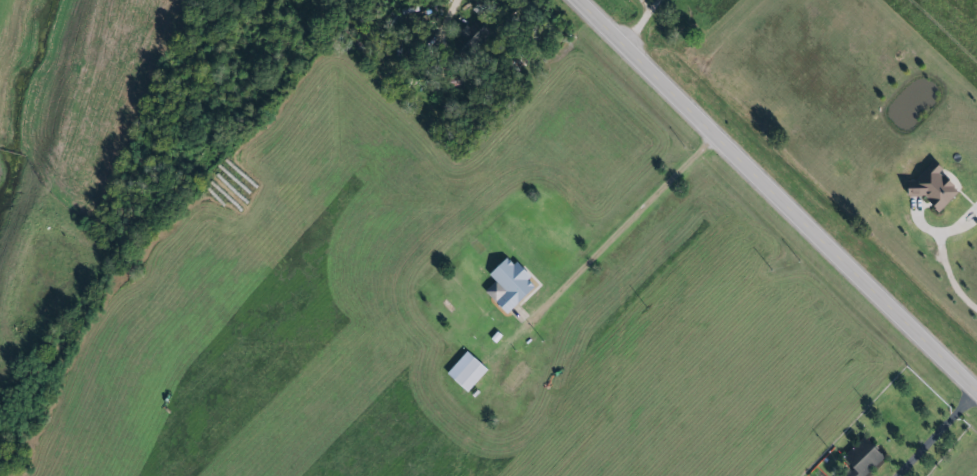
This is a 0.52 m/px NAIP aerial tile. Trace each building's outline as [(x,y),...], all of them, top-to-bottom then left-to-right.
[(454,42),(469,55),(484,37),(469,24),(454,42)] [(955,192),(935,173),(939,170),(930,162),(902,191),(913,201),(917,197),(935,213),(955,192)] [(488,291),(511,314),(538,287),(529,278),(533,274),(521,261),(517,264),(510,257),(492,275),(498,281),(488,291)] [(471,391),(491,369),(470,350),(450,372),(471,391)] [(880,459),(861,438),(838,458),(848,470),(841,475),(861,475),(880,459)]
